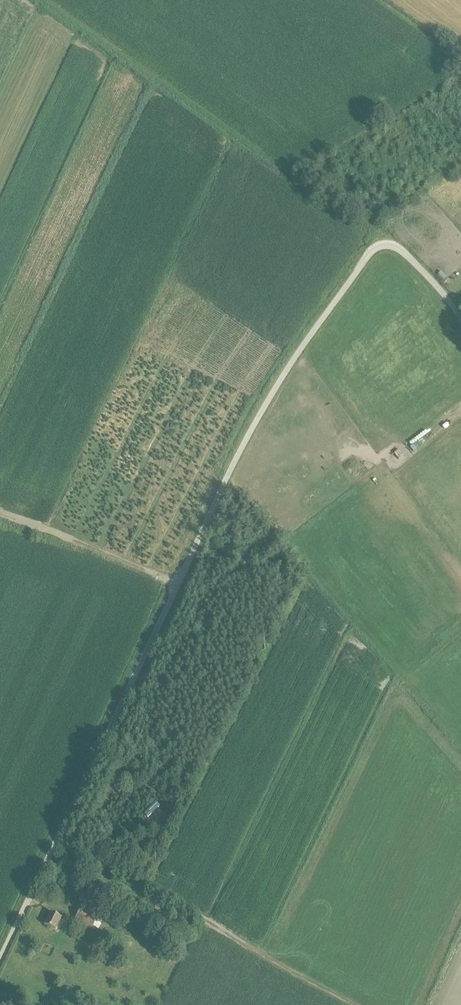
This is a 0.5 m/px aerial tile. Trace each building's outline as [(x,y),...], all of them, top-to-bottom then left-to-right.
[(399,450),(394,454),(399,460),(404,456),(399,450)] [(80,909),(97,918),(102,909),(84,901),(80,909)] [(97,918),(80,909),(74,920),(92,929),(93,927),(97,918)] [(50,913),(44,925),(56,931),(62,919),(50,913)] [(97,918),(93,927),(99,930),(103,920),(97,918)]
